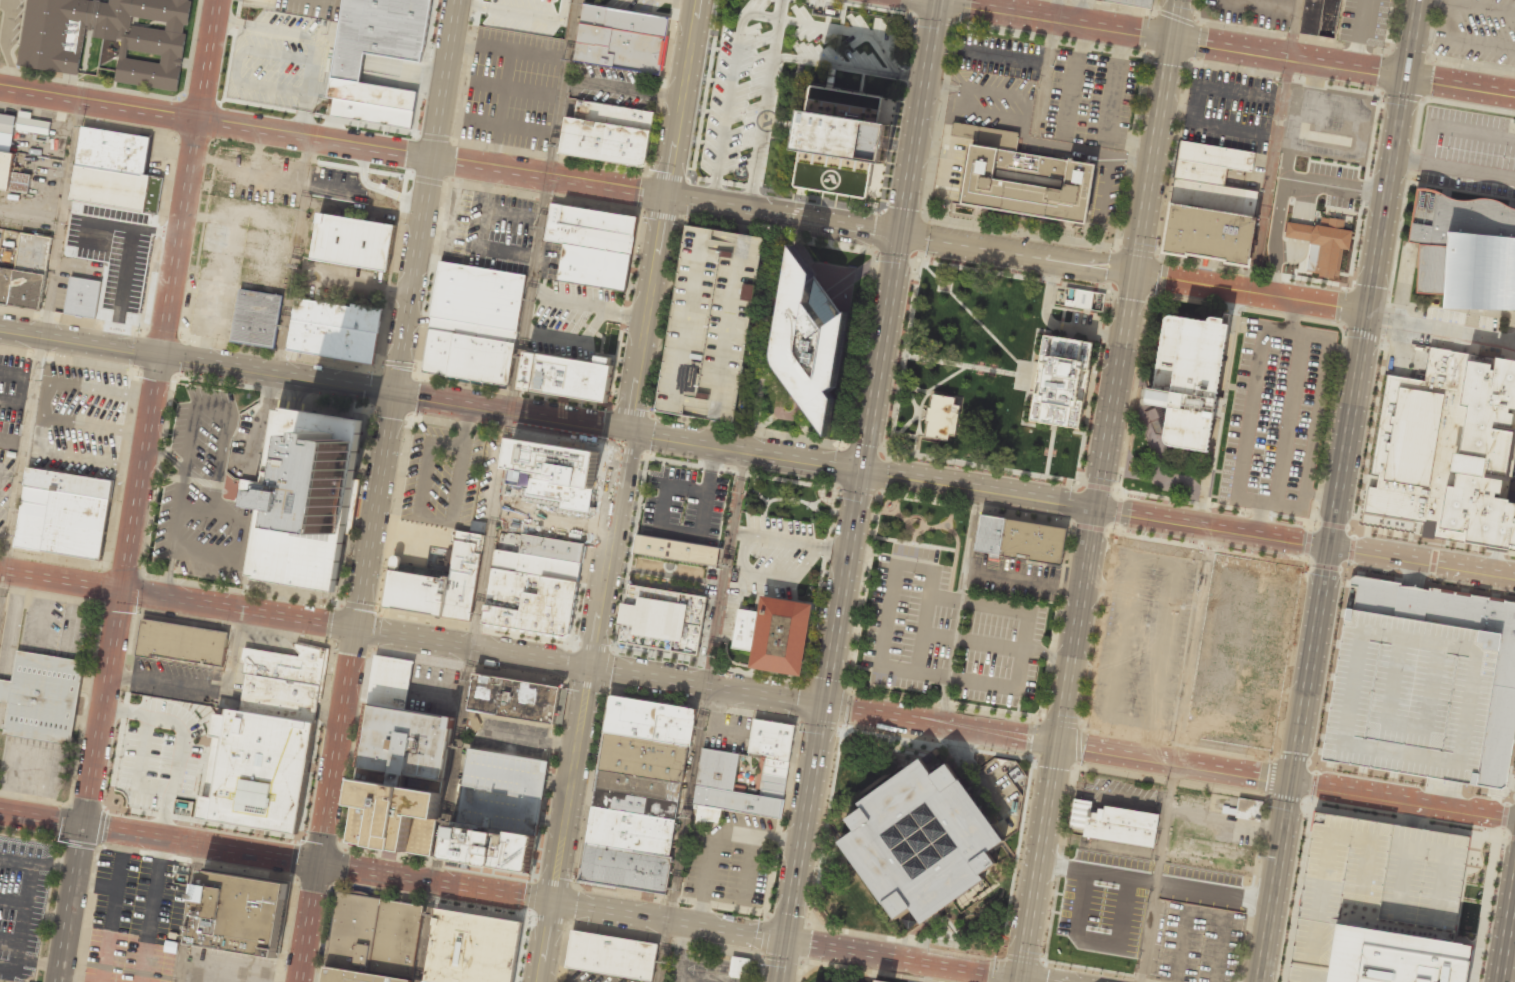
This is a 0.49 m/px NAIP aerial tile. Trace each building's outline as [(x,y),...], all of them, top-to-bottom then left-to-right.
[(191,0),(111,0),(111,2),(97,0),(27,0),(17,64),(78,73),(84,35),(121,41),(115,83),(178,92),(191,0)] [(1150,8),(1102,0),(1151,0),(1150,8)] [(1298,32),(1333,38),(1339,0),(1303,0),(1298,32)] [(582,4),(573,62),(661,75),(669,17),(582,4)] [(412,131),(417,91),(333,79),(327,119),(412,131)] [(810,84),(806,109),(799,148),(794,184),(866,196),(881,97),(810,84)] [(564,117),(559,155),(646,167),(653,111),(577,101),(575,118),(564,117)] [(17,131),(49,134),(50,121),(31,119),(31,112),(18,111),(17,131)] [(0,114),(0,189),(28,193),(30,174),(12,172),(14,153),(11,153),(15,115),(0,114)] [(81,126),(74,165),(141,177),(142,174),(144,174),(150,137),(81,126)] [(1177,158),(1251,170),(1254,151),(1181,139),(1177,158)] [(969,144),(960,201),(1085,222),(1094,164),(1017,152),(969,144)] [(1174,178),(1177,158),(1227,166),(1224,185),(1174,178)] [(74,165),(68,199),(156,214),(162,177),(144,174),(142,174),(141,177),(74,165)] [(1174,178),(1162,251),(1248,265),(1259,190),(1224,185),(1174,178)] [(1509,206),(1502,203),(1497,199),(1491,198),(1485,197),(1478,197),(1471,198),(1465,199),(1457,199),(1450,197),(1444,194),(1440,191),(1434,189),(1428,187),(1422,187),(1415,186),(1406,241),(1415,244),(1415,292),(1440,294),(1440,307),(1514,309),(1514,208),(1509,206)] [(550,201),(544,239),(563,242),(558,278),(625,289),(636,214),(550,201)] [(385,272),(392,224),(317,213),(311,261),(385,272)] [(1338,277),(1342,249),(1348,250),(1351,230),(1342,229),(1343,220),(1320,217),(1318,226),(1286,222),(1284,237),(1309,240),(1305,269),(1316,270),(1316,275),(1338,277)] [(687,224),(764,237),(734,422),(656,409),(687,224)] [(41,310),(51,237),(19,233),(14,269),(0,267),(0,304),(41,310)] [(793,245),(777,350),(776,357),(778,362),(781,369),(828,436),(835,396),(830,390),(837,385),(847,312),(801,255),(793,245)] [(440,260),(525,273),(516,330),(432,317),(440,260)] [(69,276),(64,313),(94,318),(99,281),(69,276)] [(1065,287),(1104,293),(1101,312),(1053,304),(1055,290),(1064,292),(1065,287)] [(274,349),(282,295),(240,289),(232,342),(274,349)] [(293,297),(285,352),(375,364),(383,309),(293,297)] [(1170,314),(1167,315),(1164,316),(1163,320),(1151,386),(1147,385),(1145,398),(1146,402),(1148,403),(1167,407),(1164,436),(1164,440),(1168,444),(1206,450),(1227,323),(1223,321),(1222,318),(1210,316),(1207,317),(1206,320),(1170,314)] [(432,317),(423,370),(507,384),(516,330),(432,317)] [(1044,336),(1093,344),(1080,429),(1031,421),(1044,336)] [(1386,375),(1363,512),(1424,522),(1426,511),(1443,514),(1441,529),(1469,534),(1468,542),(1510,549),(1511,543),(1514,544),(1514,499),(1503,497),(1506,478),(1509,479),(1514,446),(1514,430),(1514,425),(1514,359),(1499,357),(1498,363),(1470,358),(1450,355),(1451,350),(1430,346),(1424,381),(1386,375)] [(526,352),(520,391),(607,403),(613,364),(526,352)] [(932,392),(930,406),(928,406),(925,422),(927,423),(925,436),(949,440),(949,435),(955,436),(961,404),(955,403),(956,396),(932,392)] [(360,421),(276,407),(249,575),(334,590),(360,421)] [(598,449),(592,488),(506,474),(512,436),(598,449)] [(111,479),(24,468),(15,549),(101,560),(111,479)] [(974,550),(980,513),(1067,527),(1060,564),(974,550)] [(469,622),(484,536),(456,532),(448,579),(390,569),(383,607),(469,622)] [(584,542),(569,633),(565,636),(482,623),(494,548),(519,552),(523,532),(584,542)] [(636,534),(643,535),(719,547),(717,565),(633,553),(636,534)] [(1321,760),(1502,790),(1514,711),(1514,599),(1352,572),(1321,760)] [(617,643),(697,655),(706,596),(626,584),(617,643)] [(762,595),(812,603),(800,675),(750,667),(753,651),(731,647),(738,607),(759,612),(762,595)] [(141,619),(135,655),(220,669),(226,634),(141,619)] [(324,648),(295,643),(294,653),(245,646),(236,707),(225,705),(223,717),(206,715),(203,735),(219,738),(206,819),(296,833),(324,648)] [(71,743),(84,661),(17,651),(13,680),(0,678),(0,701),(6,702),(1,732),(71,743)] [(378,655),(360,769),(445,783),(455,717),(407,709),(415,661),(378,655)] [(560,686),(554,723),(484,711),(468,709),(474,672),(560,686)] [(611,694),(695,708),(691,744),(687,744),(605,731),(611,694)] [(754,718),(795,724),(779,817),(776,817),(723,808),(693,803),(702,747),(739,753),(733,790),(759,794),(765,754),(749,751),(754,718)] [(605,731),(599,768),(680,782),(682,782),(687,744),(605,731)] [(470,747),(547,760),(535,834),(458,821),(470,747)] [(929,769),(944,758),(1000,836),(985,847),(997,863),(918,919),(907,903),(891,914),(835,837),(851,826),(842,814),(921,757),(929,769)] [(1009,773),(1014,781),(1023,776),(1018,767),(1009,773)] [(599,768),(593,805),(675,818),(680,782),(599,768)] [(355,779),(345,842),(430,855),(440,792),(355,779)] [(1263,800),(1260,821),(1235,817),(1236,815),(1221,813),(1222,805),(1228,806),(1228,807),(1235,808),(1237,797),(1263,800)] [(1153,848),(1068,834),(1074,798),(1091,801),(1089,812),(1098,813),(1099,808),(1104,808),(1104,805),(1158,814),(1153,848)] [(593,805),(587,842),(669,855),(675,818),(593,805)] [(1474,942),(1468,981),(1291,981),(1317,816),(1469,839),(1453,939),(1474,942)] [(535,834),(450,821),(443,857),(531,871),(535,834)] [(587,842),(581,879),(666,894),(672,856),(587,842)] [(1152,859),(1064,846),(1050,947),(1067,949),(1073,908),(1070,908),(1075,866),(1150,877),(1152,859)] [(1161,876),(1249,889),(1251,875),(1163,862),(1161,876)] [(274,957),(286,884),(201,870),(189,943),(274,957)] [(1133,895),(1098,890),(1087,965),(1122,970),(1133,895)] [(323,981),(413,981),(425,906),(337,892),(323,981)] [(520,922),(438,908),(423,981),(427,981),(433,981),(512,981),(520,922)] [(572,931),(566,970),(653,981),(658,944),(572,931)] [(748,979),(750,958),(731,957),(729,977),(748,979)]
